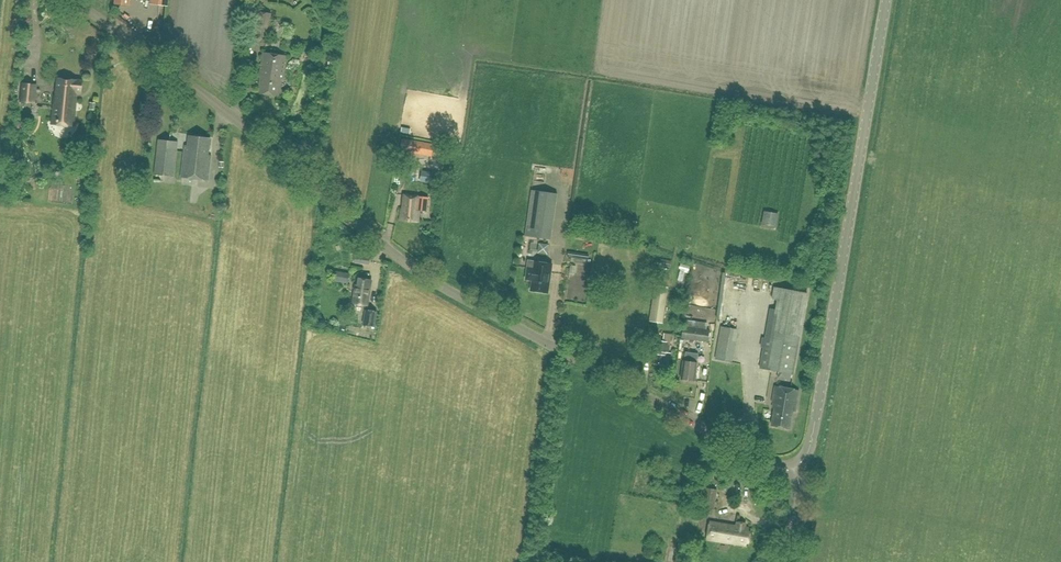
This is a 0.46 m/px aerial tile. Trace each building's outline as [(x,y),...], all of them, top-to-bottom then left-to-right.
[(267,40),(271,14),(257,11),(253,38),(267,40)] [(279,96),(281,79),(282,79),(286,56),(263,53),(259,75),(261,75),(258,93),(279,96)] [(82,81),(58,79),(56,96),(55,96),(52,124),(74,126),(78,92),(81,93),(82,81)] [(35,104),(37,85),(21,83),(20,102),(35,104)] [(185,145),(182,167),(181,177),(208,180),(211,155),(208,155),(210,139),(189,136),(188,146),(185,145)] [(174,176),(175,167),(178,142),(157,139),(154,174),(174,176)] [(434,145),(415,141),(413,153),(432,157),(434,145)] [(441,174),(422,171),(420,181),(439,184),(441,174)] [(531,190),(525,236),(551,240),(557,194),(531,190)] [(401,208),(400,220),(419,222),(420,210),(418,210),(420,196),(404,194),(403,208),(401,208)] [(548,293),(552,264),(535,261),(534,269),(528,268),(526,279),(532,280),(531,290),(548,293)] [(688,271),(689,266),(680,264),(679,269),(680,269),(678,280),(682,282),(684,273),(688,273),(688,271)] [(335,272),(334,281),(348,283),(349,273),(335,272)] [(372,279),(359,277),(358,284),(355,284),(352,303),(368,305),(372,279)] [(755,289),(754,278),(744,279),(745,289),(755,289)] [(649,321),(662,323),(668,288),(655,286),(649,321)] [(793,373),(803,315),(807,293),(774,287),(772,299),(777,300),(775,309),(770,309),(760,368),(793,373)] [(381,312),(365,310),(363,325),(369,326),(368,329),(372,330),(373,327),(374,327),(375,326),(379,327),(381,312)] [(709,330),(683,326),(682,326),(680,338),(708,342),(709,330)] [(715,360),(732,362),(737,329),(720,326),(715,360)] [(663,365),(664,364),(669,365),(670,353),(668,353),(671,335),(664,334),(663,340),(654,339),(652,358),(654,358),(654,364),(663,365)] [(695,380),(697,363),(698,354),(685,352),(684,361),(683,361),(681,378),(695,380)] [(795,412),(798,391),(774,387),(772,403),(775,404),(771,425),(789,428),(792,411),(795,412)] [(713,509),(717,489),(704,487),(700,507),(713,509)] [(738,522),(737,526),(710,522),(707,539),(746,545),(747,541),(749,542),(751,532),(748,531),(749,528),(745,527),(745,523),(738,522)]
